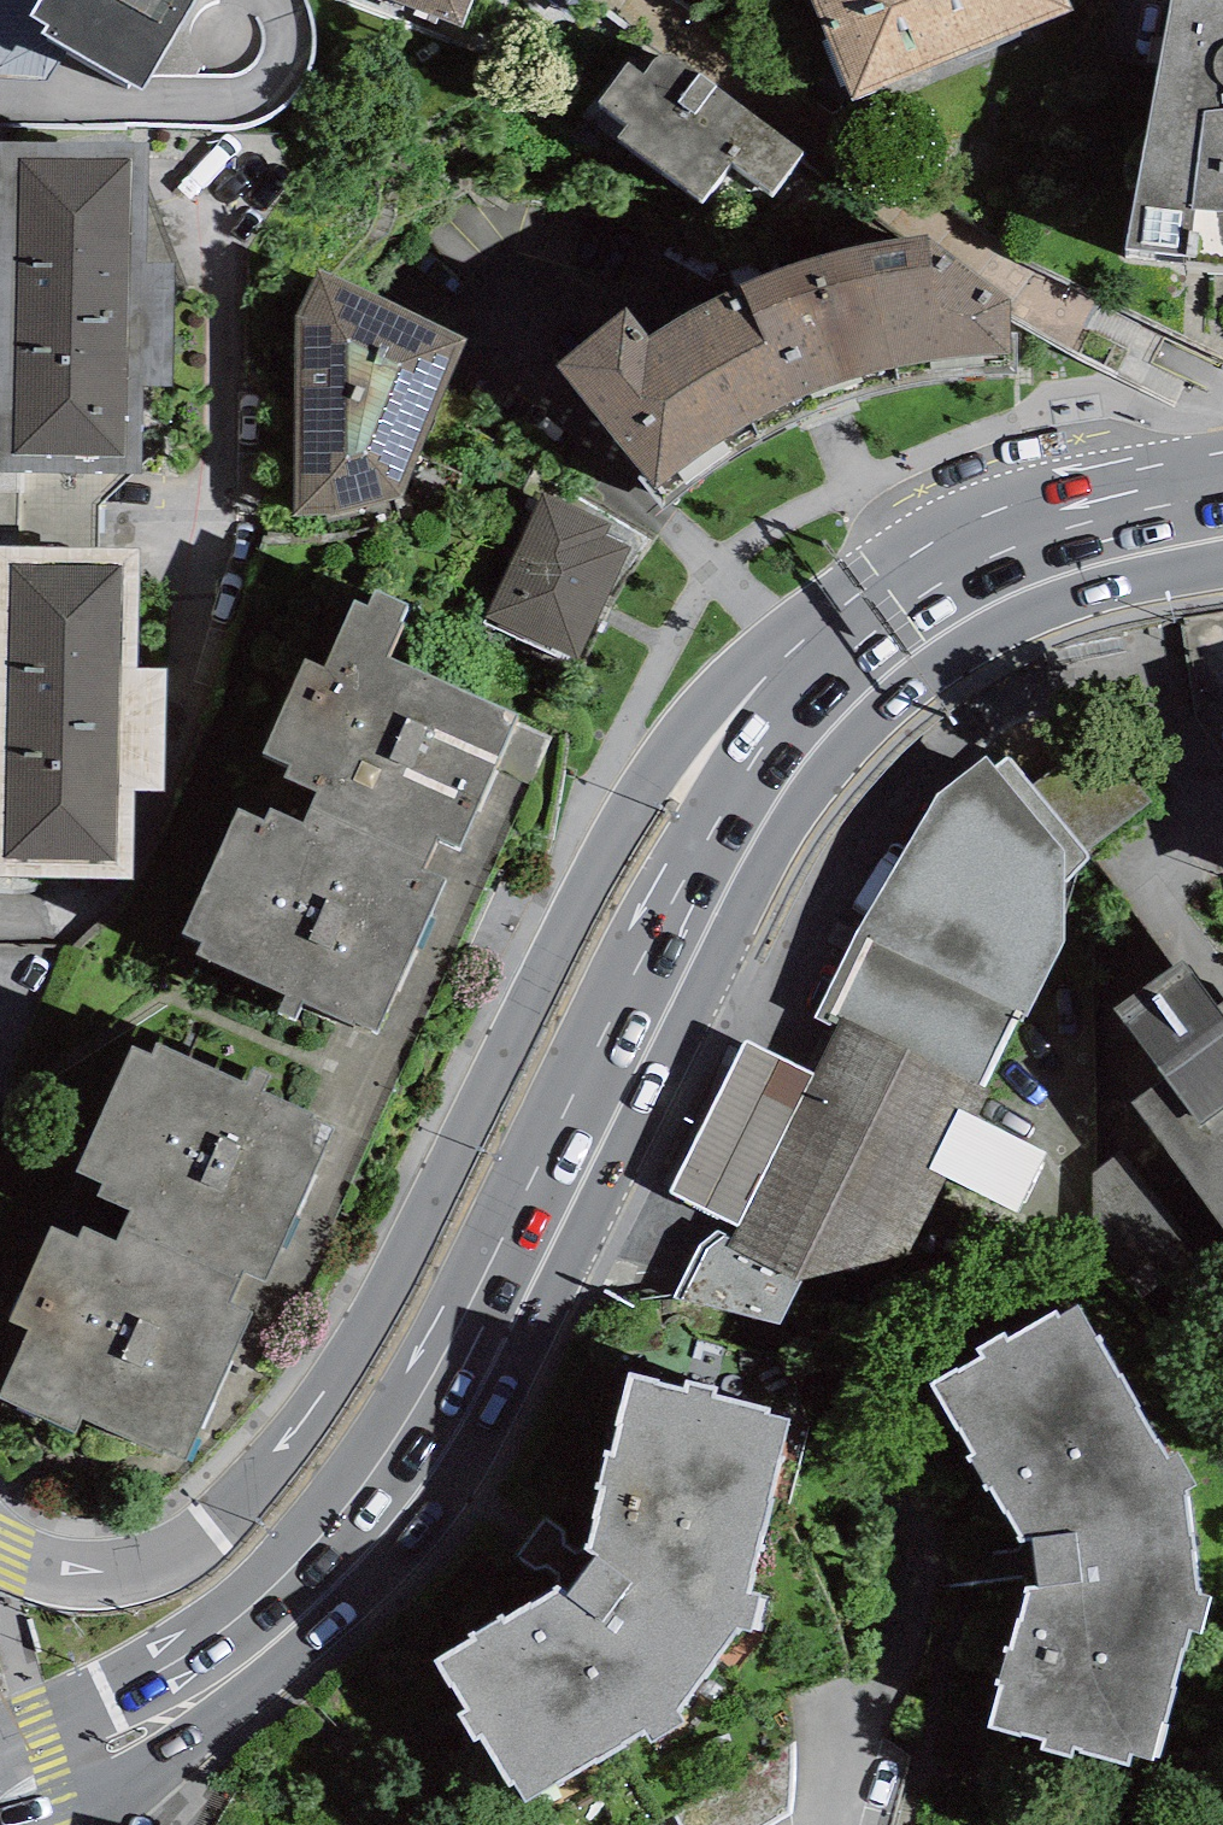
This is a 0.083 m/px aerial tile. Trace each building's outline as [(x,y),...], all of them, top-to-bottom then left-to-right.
[(48,9),(43,17),(141,75),(174,16),(186,26),(201,0),(36,0),(48,9)] [(460,15),(466,0),(421,0),(460,15)] [(852,98),(1071,11),(1067,0),(813,0),(852,98)] [(1199,0),(1173,0),(1125,246),(1188,252),(1186,263),(1204,263),(1222,264),(1222,0),(1204,0),(1201,0),(1199,0)] [(772,177),(803,137),(680,45),(671,42),(664,43),(656,46),(644,62),(629,51),(598,91),(629,111),(616,126),(701,185),(732,149),(772,177)] [(0,122),(0,453),(143,455),(144,367),(172,367),(173,242),(146,242),(147,123),(0,122)] [(629,286),(556,348),(664,488),(715,455),(755,428),(789,412),(854,384),(894,371),(942,362),(1021,357),(1020,320),(1011,320),(1008,285),(926,220),(848,232),(782,248),(725,274),(645,314),(629,286)] [(385,277),(320,261),(295,307),(296,508),(340,502),(402,484),(465,322),(385,277)] [(629,529),(540,488),(481,616),(570,657),(629,529)] [(0,531),(0,857),(134,860),(135,769),(166,769),(169,647),(138,647),(141,534),(0,531)] [(304,641),(265,734),(291,745),(285,757),(315,770),(309,786),(431,837),(439,818),(461,826),(518,690),(391,637),(412,586),(373,570),(367,585),(353,579),(324,649),(304,641)] [(1096,735),(1032,786),(1085,852),(1149,801),(1096,735)] [(816,1017),(836,1027),(840,1022),(985,1085),(1022,1012),(1027,1015),(1064,936),(1064,880),(1088,856),(1085,852),(1032,786),(1009,756),(994,766),(987,758),(938,794),(858,929),(816,1017)] [(238,792),(184,917),(199,923),(194,934),(287,973),(278,994),(295,1001),(303,983),(354,1004),(356,999),(381,1010),(446,859),(424,850),(431,837),(309,786),(302,802),(272,789),(265,804),(238,792)] [(1114,1009),(1164,1077),(1130,1102),(1222,1229),(1222,1002),(1215,1008),(1180,961),(1114,1009)] [(985,1085),(840,1022),(836,1027),(813,1078),(737,1231),(731,1239),(717,1230),(701,1244),(673,1300),(776,1326),(802,1282),(908,1251),(946,1176),(975,1118),(990,1088),(985,1085)] [(247,1062),(160,1023),(154,1036),(133,1027),(79,1150),(101,1160),(96,1171),(132,1187),(123,1205),(240,1258),(244,1247),(268,1257),(335,1105),(264,1074),(273,1054),(254,1046),(247,1062)] [(737,1231),(813,1078),(744,1045),(669,1191),(737,1231)] [(1046,1153),(975,1118),(946,1176),(1017,1211),(1046,1153)] [(123,1205),(116,1221),(85,1206),(79,1219),(53,1207),(9,1303),(27,1311),(0,1370),(0,1376),(73,1410),(79,1396),(163,1435),(167,1427),(186,1436),(253,1292),(229,1281),(240,1258),(123,1205)] [(983,1356),(931,1381),(974,1452),(969,1457),(985,1486),(991,1480),(1023,1538),(1032,1537),(1038,1586),(1026,1586),(1010,1648),(1006,1645),(994,1681),(1001,1683),(986,1725),(1019,1737),(1022,1731),(1045,1736),(1042,1746),(1069,1756),(1075,1747),(1129,1762),(1132,1752),(1152,1756),(1190,1627),(1200,1630),(1210,1597),(1199,1594),(1186,1489),(1198,1485),(1177,1449),(1170,1457),(1078,1304),(1061,1316),(1056,1310),(1009,1341),(1003,1332),(977,1347),(983,1356)] [(686,1388),(629,1373),(612,1453),(605,1452),(586,1546),(598,1557),(567,1594),(560,1587),(437,1661),(466,1715),(459,1719),(476,1745),(482,1743),(510,1791),(516,1788),(525,1805),(646,1736),(652,1742),(684,1722),(678,1712),(738,1627),(753,1630),(760,1597),(749,1595),(788,1418),(769,1413),(771,1408),(714,1394),(715,1387),(687,1379),(686,1388)]
